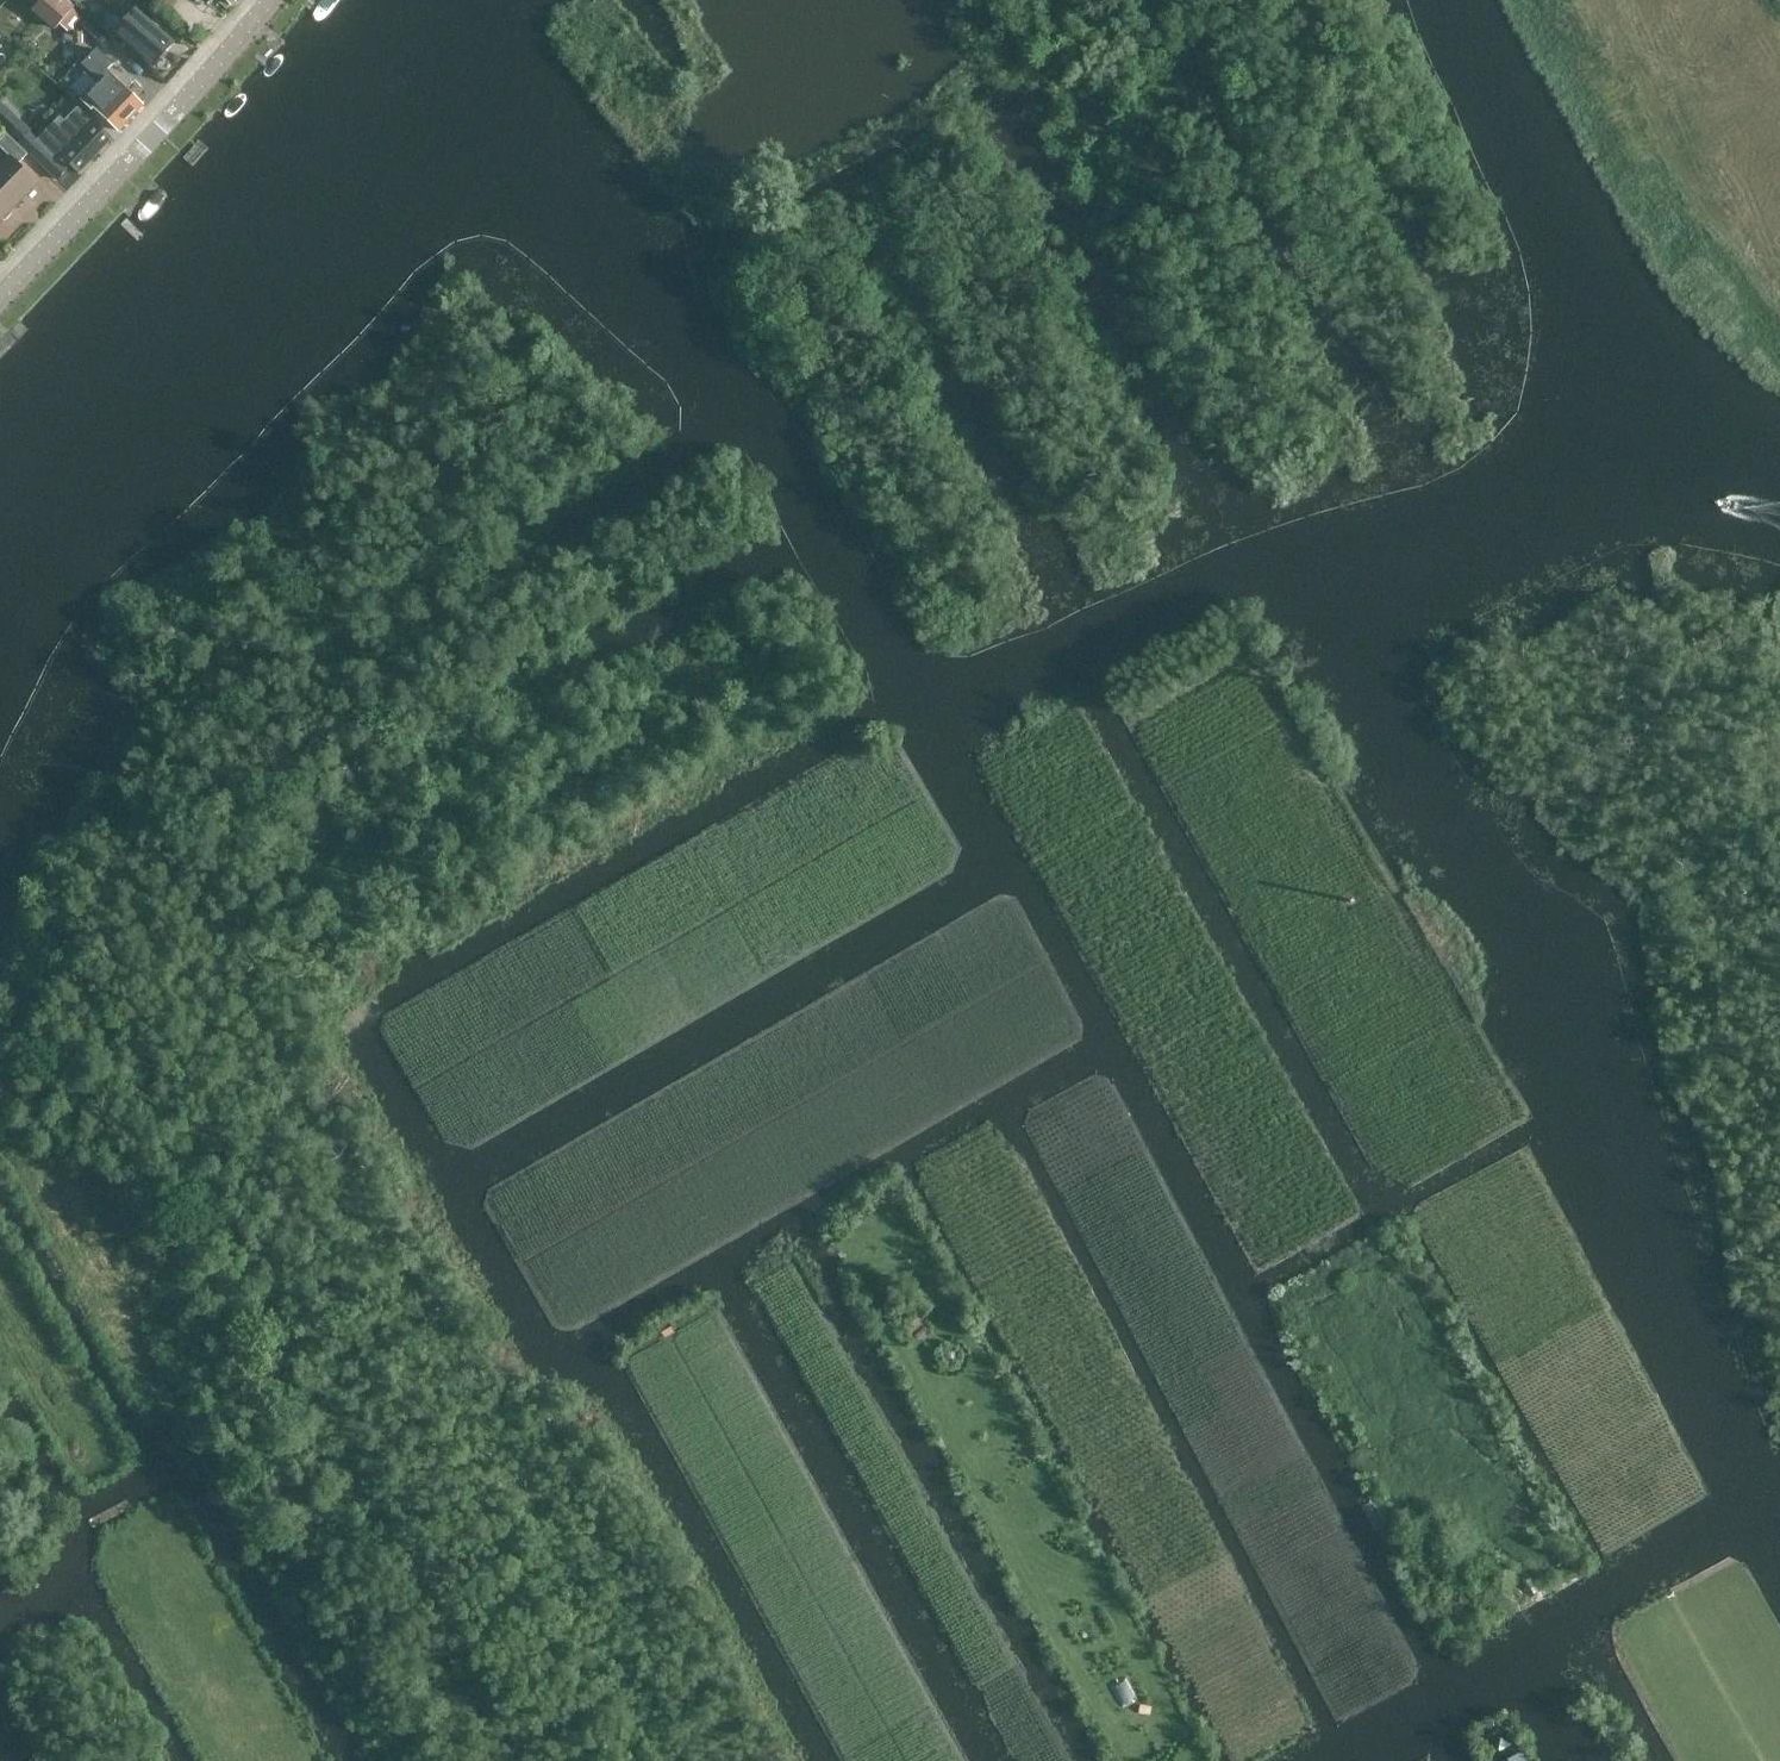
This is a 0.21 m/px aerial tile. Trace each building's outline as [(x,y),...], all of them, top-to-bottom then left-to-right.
[(73,10),(61,0),(42,0),(33,11),(56,30),(73,10)] [(153,68),(175,42),(137,9),(115,34),(153,68)] [(92,110),(94,108),(118,131),(143,105),(106,71),(112,65),(97,51),(83,66),(100,82),(82,101),(92,110)] [(79,174),(113,138),(88,114),(54,150),(79,174)] [(29,132),(18,143),(30,154),(51,178),(64,165),(42,143),(29,132)] [(0,168),(0,224),(4,220),(8,220),(14,214),(14,210),(39,183),(20,164),(30,154),(18,143),(8,134),(0,142),(0,146),(11,157),(0,168)] [(696,1480),(706,1497),(713,1493),(738,1490),(733,1448),(738,1455),(739,1455),(755,1445),(751,1438),(739,1440),(737,1419),(755,1408),(710,1413),(708,1400),(689,1411),(682,1412),(684,1415),(686,1432),(671,1441),(682,1459),(682,1455),(696,1479),(696,1480)] [(1523,1751),(1504,1760),(1528,1760),(1523,1751)]
